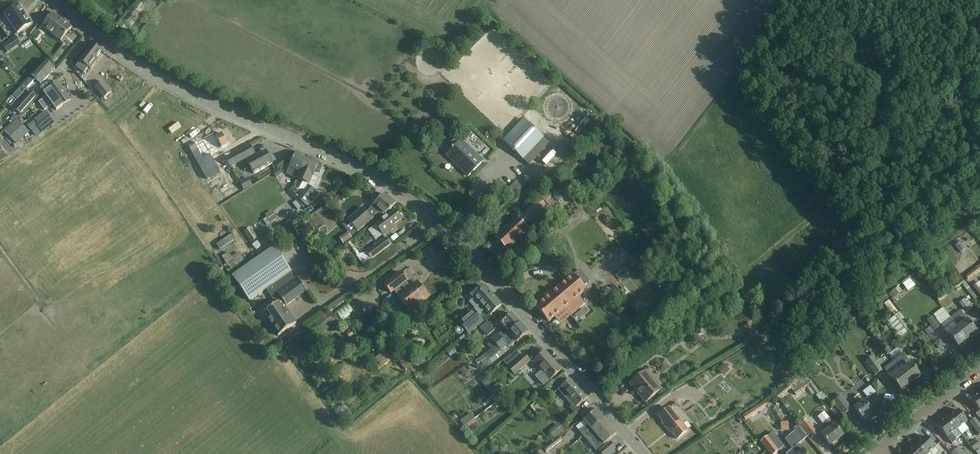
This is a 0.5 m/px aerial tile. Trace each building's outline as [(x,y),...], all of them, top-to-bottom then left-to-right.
[(17,34),(31,24),(18,5),(4,15),(17,34)] [(71,28),(53,13),(42,26),(60,42),(71,28)] [(6,21),(1,25),(7,35),(13,31),(6,21)] [(1,28),(0,29),(0,41),(1,42),(8,37),(1,28)] [(21,44),(16,37),(3,46),(7,53),(21,44)] [(88,68),(90,70),(98,60),(96,59),(102,51),(93,45),(79,62),(80,62),(76,67),(84,74),(88,68)] [(45,60),(23,85),(28,89),(36,80),(41,84),(55,69),(45,60)] [(95,88),(104,99),(111,93),(103,82),(95,88)] [(52,105),(56,111),(70,101),(58,84),(44,94),(47,98),(39,103),(44,111),(52,105)] [(15,95),(20,100),(26,94),(21,89),(15,95)] [(31,92),(15,110),(20,114),(36,96),(31,92)] [(120,96),(112,99),(114,105),(122,102),(120,96)] [(0,115),(0,120),(3,122),(11,112),(5,108),(0,115)] [(35,121),(40,127),(51,119),(46,112),(35,121)] [(15,144),(28,132),(17,120),(4,132),(15,144)] [(527,121),(512,137),(505,144),(523,160),(545,137),(527,121)] [(197,143),(196,142),(194,138),(189,141),(191,145),(188,147),(206,180),(220,173),(210,156),(229,145),(222,133),(215,137),(214,134),(197,143)] [(450,152),(448,154),(458,164),(456,165),(468,176),(481,163),(471,153),(473,151),(461,140),(459,143),(455,139),(447,148),(450,152)] [(255,155),(250,147),(226,160),(230,168),(246,160),(254,174),(272,164),(270,160),(272,160),(269,155),(268,156),(266,152),(253,159),(252,156),(255,155)] [(287,173),(298,178),(307,158),(296,153),(287,173)] [(307,158),(298,178),(310,183),(315,170),(320,173),(323,166),(319,163),(307,158)] [(243,183),(236,185),(238,192),(245,191),(243,183)] [(308,186),(298,199),(304,204),(307,206),(312,203),(313,204),(319,195),(308,186)] [(371,208),(366,213),(362,208),(347,220),(357,232),(372,220),(378,213),(382,217),(396,204),(384,195),(371,208)] [(225,204),(215,211),(220,218),(230,211),(225,204)] [(395,211),(387,217),(376,226),(384,237),(395,228),(394,226),(401,220),(395,211)] [(284,226),(287,230),(300,221),(297,216),(284,226)] [(516,217),(495,238),(507,251),(529,231),(516,217)] [(259,224),(251,228),(258,240),(265,235),(259,224)] [(244,233),(251,243),(257,239),(250,228),(244,233)] [(367,253),(371,259),(385,248),(381,243),(367,253)] [(248,250),(252,255),(260,251),(256,245),(248,250)] [(236,248),(229,253),(234,260),(241,255),(236,248)] [(232,277),(250,301),(291,273),(273,248),(232,277)] [(972,273),(977,279),(979,276),(979,266),(972,273)] [(573,276),(536,307),(549,322),(564,309),(571,316),(584,304),(578,297),(586,291),(583,287),(589,282),(579,271),(573,276)] [(418,288),(415,285),(411,288),(406,282),(407,281),(401,273),(385,286),(391,294),(394,291),(399,297),(398,298),(409,312),(428,298),(426,295),(427,293),(425,289),(422,290),(419,286),(418,288)] [(264,313),(271,324),(279,335),(277,336),(278,337),(296,324),(285,309),(284,310),(282,308),(285,305),(286,306),(306,291),(297,279),(277,294),(282,301),(279,303),(264,313)] [(474,298),(469,303),(475,310),(473,311),(478,316),(485,310),(490,316),(501,306),(485,288),(474,298)] [(898,297),(892,299),(898,312),(904,310),(898,297)] [(959,304),(966,313),(971,310),(964,300),(959,304)] [(772,307),(776,312),(783,305),(779,301),(772,307)] [(587,316),(598,307),(594,302),(583,311),(587,316)] [(354,312),(348,304),(336,312),(341,320),(354,312)] [(473,311),(459,323),(469,334),(483,322),(473,311)] [(960,311),(950,318),(968,340),(977,333),(971,325),(960,311)] [(306,331),(313,341),(338,323),(331,313),(306,331)] [(887,322),(904,344),(916,335),(899,313),(887,322)] [(492,340),(496,345),(520,323),(511,314),(501,324),(506,329),(499,335),(498,334),(492,340)] [(941,325),(940,326),(951,340),(958,348),(968,340),(950,318),(941,325)] [(695,321),(697,336),(704,335),(703,320),(695,321)] [(495,330),(488,322),(481,328),(488,336),(495,330)] [(520,323),(496,345),(501,351),(507,345),(509,347),(517,340),(518,341),(528,333),(520,323)] [(744,327),(751,340),(759,335),(751,323),(744,327)] [(315,343),(303,350),(310,364),(322,357),(315,343)] [(484,356),(475,361),(477,365),(486,359),(488,361),(497,354),(492,348),(491,350),(484,356)] [(893,362),(910,384),(920,377),(898,348),(888,355),(893,362)] [(543,386),(554,377),(561,370),(545,352),(534,362),(541,371),(535,376),(543,386)] [(508,369),(514,375),(530,361),(524,355),(508,369)] [(866,363),(875,376),(882,371),(872,358),(866,363)] [(328,370),(331,365),(323,360),(320,366),(328,370)] [(910,384),(893,362),(884,369),(901,392),(910,384)] [(661,390),(646,371),(630,385),(645,403),(661,390)] [(885,386),(890,383),(885,376),(880,380),(885,386)] [(572,407),(570,408),(575,415),(579,412),(576,408),(586,399),(569,380),(557,391),(572,407)] [(878,382),(870,388),(875,394),(883,388),(878,382)] [(489,391),(493,396),(494,394),(496,397),(500,394),(498,391),(502,389),(498,383),(489,391)] [(801,387),(803,392),(813,388),(811,383),(801,387)] [(971,401),(979,412),(975,415),(979,421),(979,394),(971,401)] [(832,404),(842,417),(851,409),(841,396),(832,404)] [(854,410),(856,413),(863,421),(873,413),(869,408),(874,404),(869,398),(864,402),(859,396),(854,399),(859,405),(854,410)] [(730,406),(724,411),(729,417),(735,412),(730,406)] [(832,408),(825,413),(830,420),(837,414),(832,408)] [(669,409),(666,411),(659,417),(663,422),(662,423),(667,430),(668,429),(677,440),(687,431),(669,409)] [(580,432),(583,436),(603,419),(596,411),(584,421),(588,425),(580,432)] [(958,411),(948,418),(961,435),(968,430),(964,425),(967,422),(958,411)] [(821,436),(824,439),(830,447),(843,436),(824,413),(818,418),(828,431),(821,436)] [(787,419),(789,428),(797,427),(795,417),(787,419)] [(961,435),(948,418),(938,427),(947,438),(952,444),(962,437),(961,435)] [(603,419),(583,436),(583,437),(585,436),(597,450),(596,451),(609,441),(616,434),(603,419)] [(979,434),(979,427),(974,419),(969,423),(979,435),(979,434)] [(800,424),(812,438),(817,434),(806,420),(800,424)] [(816,420),(811,424),(819,434),(824,431),(816,420)] [(560,425),(550,433),(554,439),(565,432),(564,431),(560,425)] [(798,445),(803,441),(795,431),(784,440),(796,453),(806,453),(798,445)] [(549,446),(554,453),(577,440),(573,432),(549,446)] [(768,438),(780,453),(787,447),(775,432),(768,438)] [(770,453),(775,453),(778,451),(767,437),(761,442),(770,453)] [(916,446),(924,453),(929,453),(935,447),(925,437),(916,446)] [(977,453),(979,453),(979,447),(979,445),(979,443),(978,440),(976,442),(975,440),(969,445),(973,451),(974,451),(977,453)] [(602,453),(609,453),(615,449),(610,443),(600,451),(602,453)] [(916,446),(908,453),(924,453),(916,446)]
